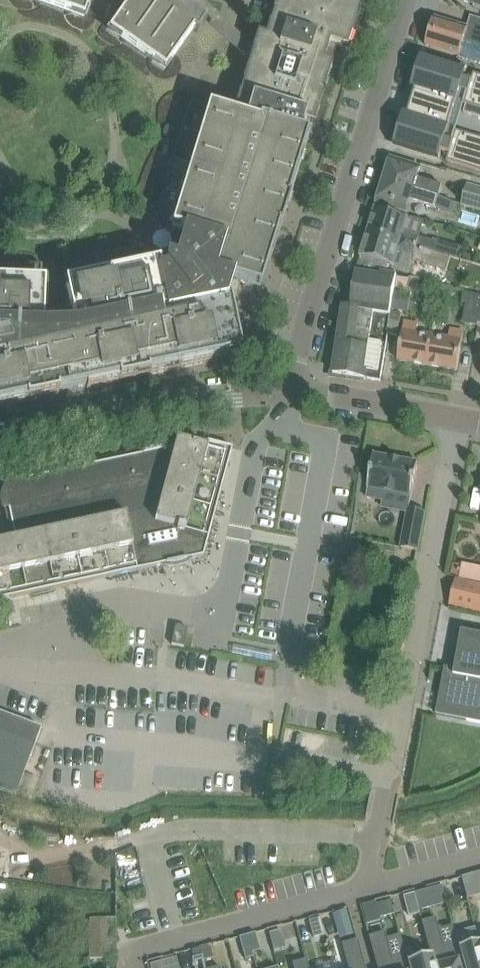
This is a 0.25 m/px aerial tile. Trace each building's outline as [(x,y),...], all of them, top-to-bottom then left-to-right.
[(35,0),(35,1),(70,13),(71,12),(88,18),(108,28),(123,39),(122,40),(123,40),(165,70),(175,56),(191,103),(190,105),(189,105),(159,204),(159,206),(158,209),(147,247),(136,250),(133,250),(130,250),(64,264),(42,266),(0,265),(0,407),(59,394),(58,392),(87,386),(87,388),(212,362),(212,360),(242,353),(270,260),(271,260),(309,138),(307,137),(308,135),(301,133),(304,121),(309,123),(313,111),(317,112),(323,94),(318,92),(322,81),(327,83),(333,64),(331,63),(332,60),(325,58),(329,43),(344,48),(347,35),(352,37),(358,18),(353,16),(357,6),(361,7),(364,0),(277,0),(273,12),(278,14),(275,24),(270,23),(266,36),(258,34),(254,48),(203,0),(34,0),(35,0)] [(475,4),(474,7),(479,9),(479,0),(462,0),(475,4)] [(461,56),(479,62),(479,20),(472,18),(469,28),(435,18),(426,46),(461,57),(461,56)] [(401,129),(409,131),(404,146),(403,146),(403,147),(440,159),(442,151),(450,153),(447,161),(479,171),(479,137),(457,130),(450,152),(443,150),(450,127),(455,111),(464,80),(472,82),(465,104),(479,108),(479,75),(474,73),(472,81),(465,78),(467,71),(430,59),(429,61),(430,61),(426,76),(418,73),(413,89),(416,90),(413,98),(409,112),(408,115),(406,114),(401,129)] [(466,104),(464,112),(474,115),(477,107),(466,104)] [(392,159),(385,182),(440,199),(443,187),(417,178),(420,168),(392,159)] [(440,199),(385,182),(378,204),(407,213),(410,201),(421,204),(436,209),(440,199)] [(474,209),(479,211),(479,187),(468,183),(462,206),(474,209)] [(369,232),(360,260),(382,266),(391,269),(397,252),(412,257),(414,258),(413,261),(448,270),(451,256),(459,259),(462,248),(453,246),(421,238),(403,232),(407,219),(396,215),(377,209),(377,208),(369,232)] [(381,381),(389,334),(388,334),(390,319),(391,314),(391,312),(392,309),(395,290),(397,274),(381,271),(380,274),(357,271),(351,309),(344,308),(334,374),(366,379),(366,378),(381,381)] [(398,278),(397,287),(413,290),(415,281),(398,278)] [(412,292),(395,290),(392,309),(409,312),(412,292)] [(465,291),(463,302),(467,303),(464,322),(479,325),(479,324),(479,296),(465,291)] [(391,314),(390,319),(402,321),(403,313),(391,312),(391,314)] [(399,361),(428,366),(433,337),(417,334),(419,324),(405,322),(399,361)] [(433,337),(428,366),(458,371),(464,332),(451,330),(449,340),(433,337)] [(23,479),(21,479),(20,480),(18,481),(16,482),(15,483),(13,485),(12,486),(11,488),(10,489),(9,491),(8,493),(7,494),(7,496),(7,498),(7,500),(7,502),(7,504),(15,541),(0,544),(0,600),(164,565),(204,556),(232,448),(207,442),(206,448),(197,445),(176,439),(175,441),(177,441),(176,447),(143,453),(23,479)] [(375,455),(369,488),(367,497),(384,501),(386,491),(412,496),(419,463),(375,455)] [(426,511),(410,508),(409,508),(402,547),(419,551),(426,511)] [(453,564),(451,575),(459,577),(462,565),(453,564)] [(451,605),(479,611),(479,583),(456,578),(451,605)] [(437,714),(479,722),(479,634),(463,631),(456,669),(446,667),(445,673),(448,673),(447,680),(444,679),(437,714)] [(15,796),(41,729),(0,713),(0,790),(15,796)] [(441,885),(429,889),(433,906),(446,902),(441,885)] [(414,893),(404,896),(409,913),(419,910),(414,893)] [(382,903),(378,904),(382,917),(394,914),(393,912),(390,901),(382,903)] [(345,911),(334,914),(336,924),(348,921),(345,911)] [(89,917),(90,958),(117,958),(116,917),(89,917)] [(320,918),(310,920),(314,937),(325,934),(320,918)] [(422,922),(431,955),(435,967),(460,967),(453,943),(443,945),(436,918),(422,922)] [(280,929),(269,932),(271,941),(282,938),(280,929)] [(369,936),(378,967),(405,967),(402,957),(392,960),(385,932),(369,936)] [(256,935),(248,938),(249,942),(252,949),(252,952),(261,950),(256,935)] [(358,939),(342,944),(349,967),(365,967),(358,939)] [(249,942),(242,945),(244,952),(245,954),(252,952),(252,949),(249,942)] [(459,947),(465,967),(479,967),(479,945),(479,942),(478,942),(477,942),(477,943),(461,947),(461,946),(459,947)] [(210,946),(201,948),(203,957),(204,960),(213,958),(210,946)] [(200,948),(190,950),(193,960),(203,957),(201,948),(200,948)] [(408,961),(409,967),(435,967),(431,955),(429,955),(429,956),(410,961),(410,960),(408,961)] [(306,959),(293,963),(294,967),(309,967),(306,959)]
